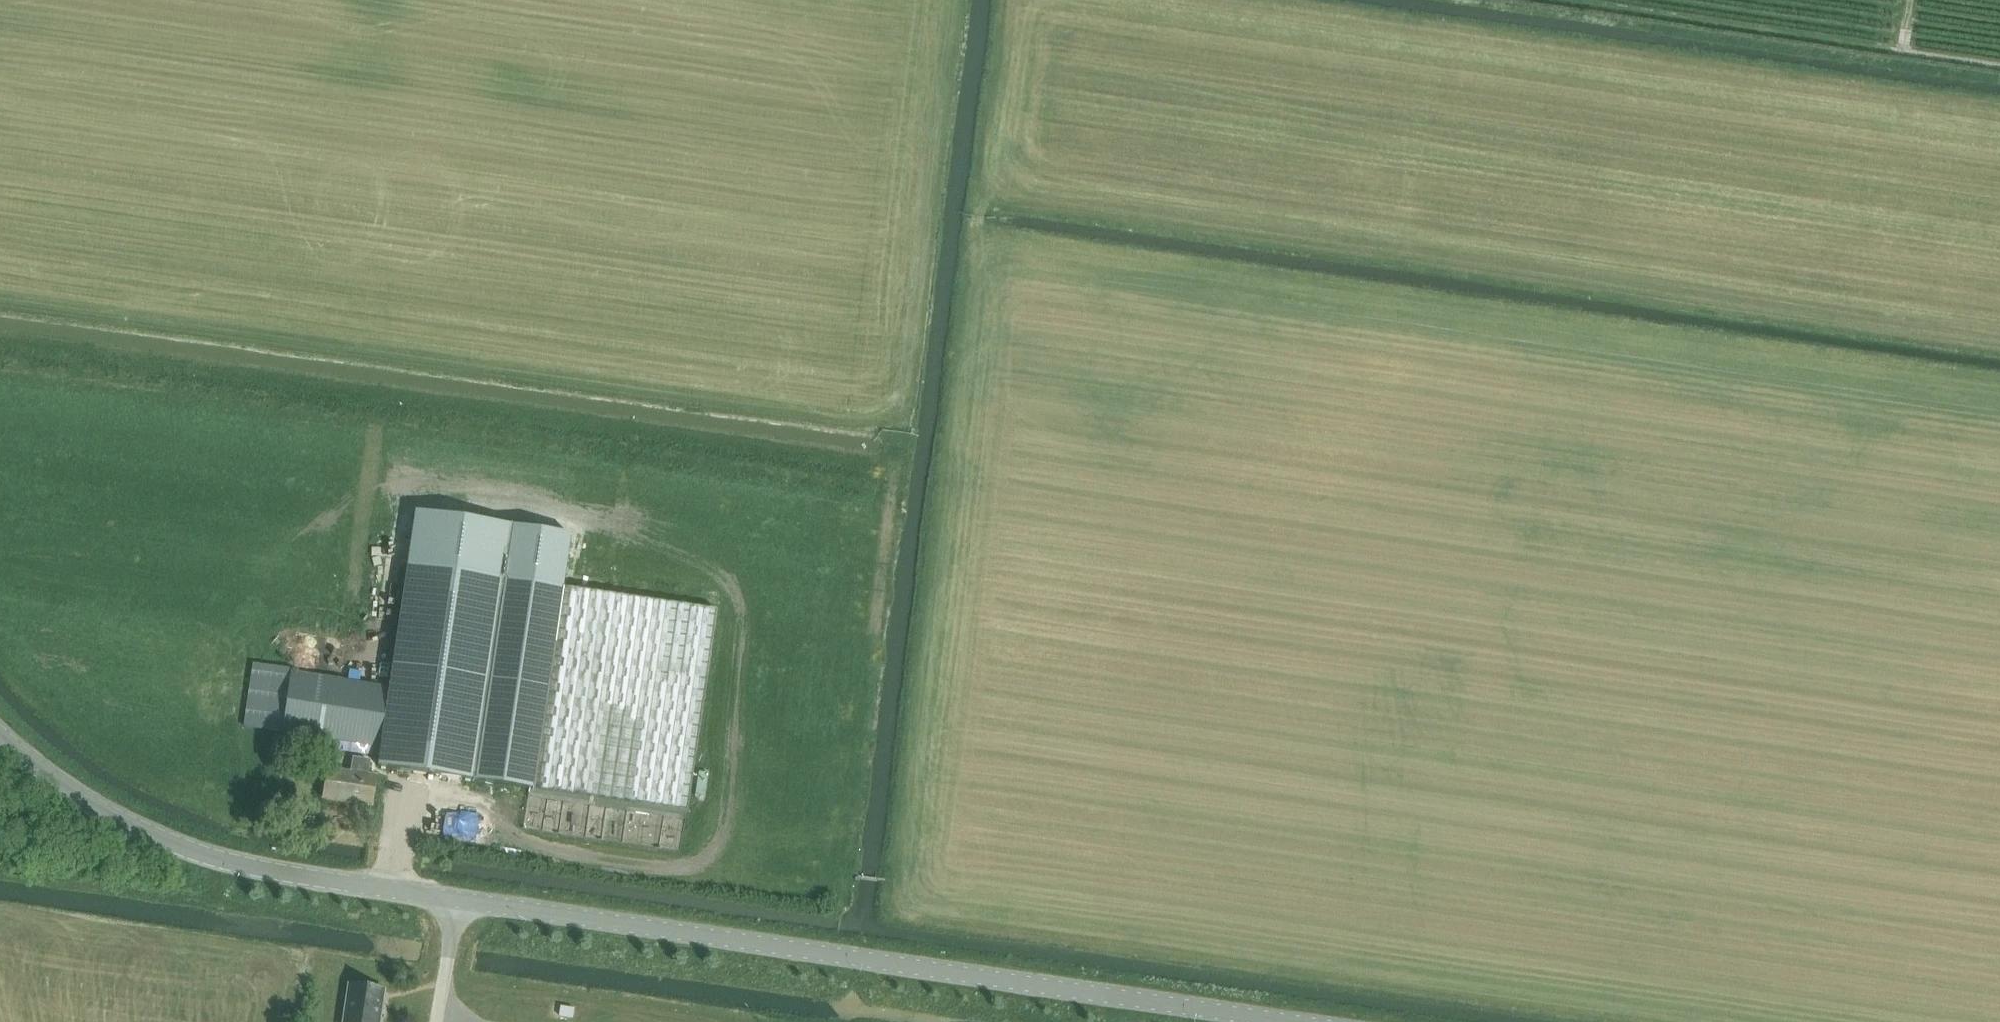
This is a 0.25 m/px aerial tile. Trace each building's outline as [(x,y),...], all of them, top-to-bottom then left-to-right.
[(532,789),(554,643),(557,621),(560,603),(562,587),(408,564),(378,766),(532,789)] [(687,812),(717,610),(562,587),(560,603),(557,621),(554,643),(532,789),(687,812)] [(282,731),(379,746),(388,687),(292,672),(282,731)] [(323,798),(370,804),(374,775),(367,774),(368,762),(353,760),(351,772),(327,768),(323,798)] [(383,990),(349,985),(343,1021),(378,1021),(383,990)]
